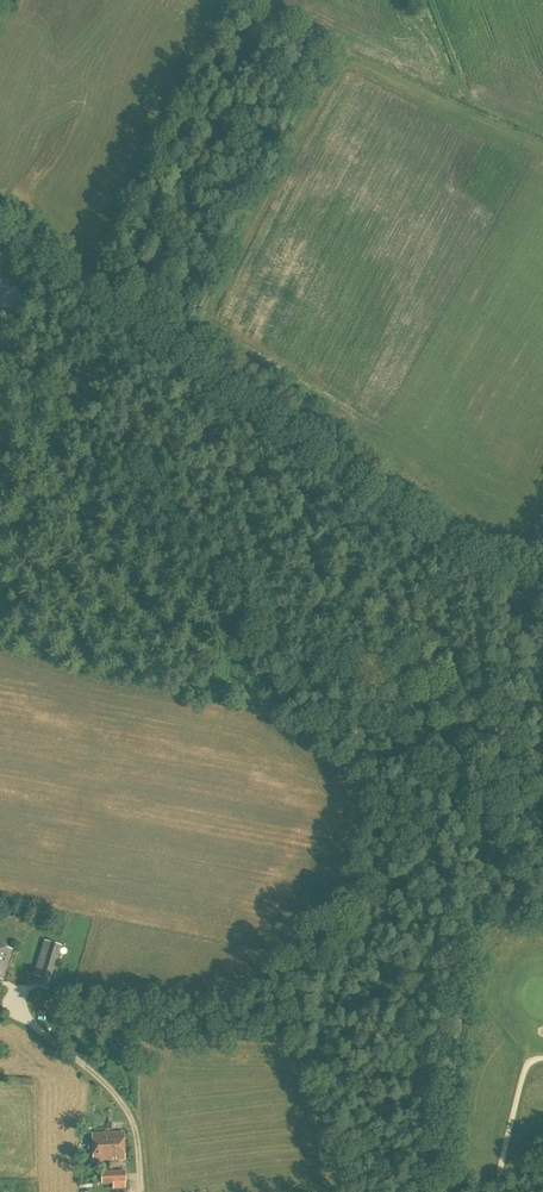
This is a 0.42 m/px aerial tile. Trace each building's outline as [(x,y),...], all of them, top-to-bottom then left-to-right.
[(9,325),(14,320),(2,309),(0,312),(0,316),(9,325)] [(62,945),(44,940),(33,975),(38,977),(36,986),(49,990),(62,945)] [(12,949),(0,945),(0,978),(4,979),(12,949)] [(94,1160),(125,1159),(124,1131),(93,1132),(94,1160)] [(102,1183),(126,1182),(125,1170),(101,1171),(102,1183)]
